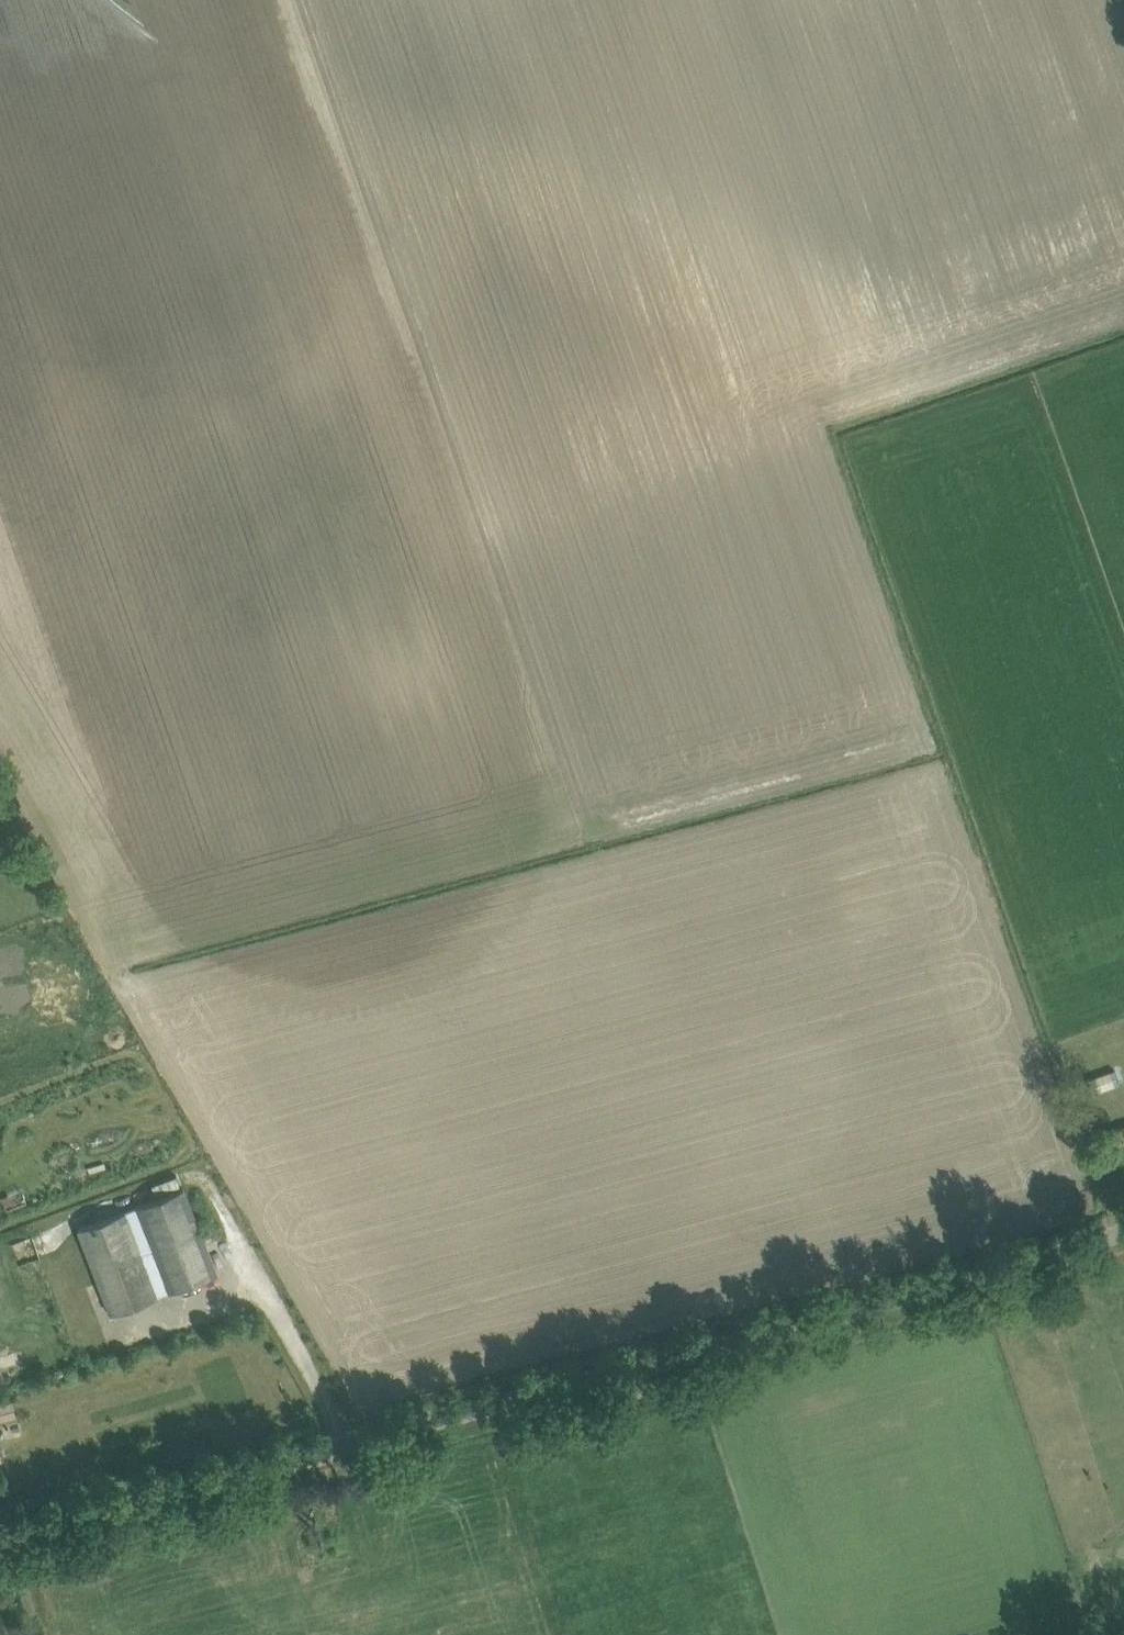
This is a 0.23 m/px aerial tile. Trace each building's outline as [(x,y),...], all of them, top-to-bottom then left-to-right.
[(184,1188),(75,1229),(108,1315),(217,1274),(184,1188)]
